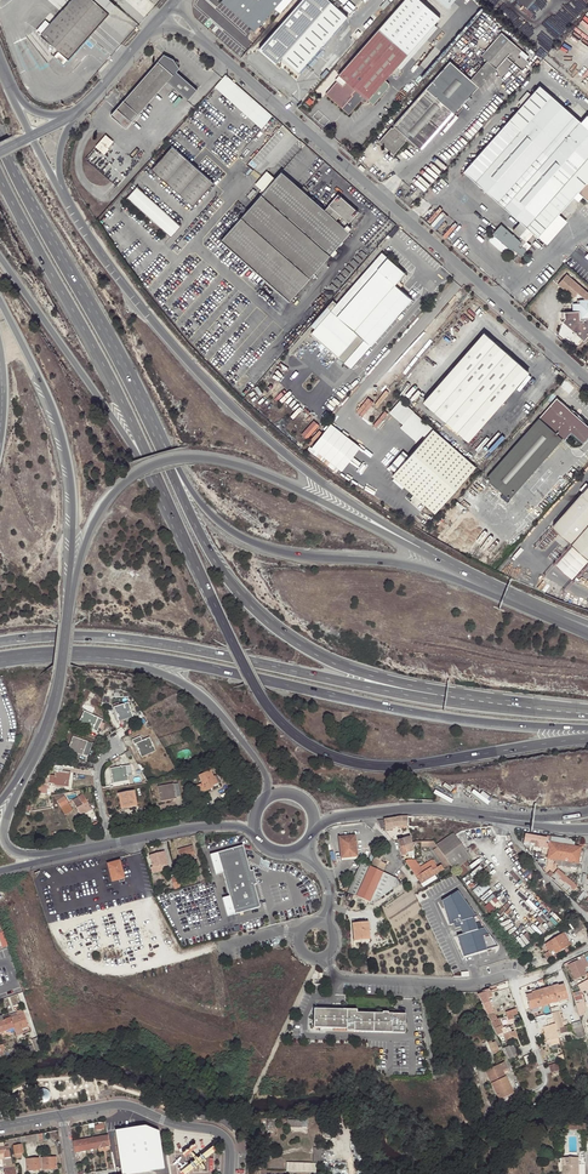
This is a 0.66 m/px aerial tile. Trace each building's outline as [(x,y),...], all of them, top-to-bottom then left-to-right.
[(58,51),(68,59),(115,7),(107,0),(72,0),(52,22),(48,18),(36,31),(58,51)] [(282,0),(223,0),(221,1),(252,28),(249,30),(253,33),(282,0)] [(336,8),(332,4),(328,0),(302,0),(259,49),(276,64),(282,58),(299,72),(347,17),(336,8)] [(420,0),(404,0),(338,75),(346,82),(342,87),(336,82),(325,94),(348,114),(360,101),(362,103),(365,102),(371,107),(387,90),(387,86),(383,83),(440,18),(420,0)] [(506,57),(521,70),(528,62),(520,54),(522,52),(501,33),(481,56),(487,61),(470,79),(450,61),(393,125),(395,126),(393,128),(391,127),(379,141),(394,155),(406,140),(408,138),(416,146),(422,151),(479,87),(495,68),(496,69),(506,57)] [(58,51),(53,56),(63,65),(68,59),(58,51)] [(126,98),(111,115),(126,128),(167,82),(188,100),(197,90),(177,71),(179,69),(175,58),(164,55),(126,98)] [(232,80),(225,74),(222,79),(215,86),(262,128),(273,116),(236,84),(234,82),(232,80)] [(522,105),(500,130),(496,135),(463,171),(476,183),(487,192),(509,212),(587,123),(587,115),(587,114),(580,121),(539,86),(529,97),(526,94),(519,102),(522,105)] [(538,237),(558,214),(578,192),(587,201),(587,123),(509,212),(521,222),(527,227),(531,230),(534,233),(538,237)] [(109,146),(112,142),(106,136),(96,147),(104,154),(110,147),(109,146)] [(415,148),(416,146),(408,138),(406,140),(415,148)] [(173,147),(153,170),(193,206),(214,183),(173,147)] [(94,149),(87,158),(116,184),(124,176),(94,149)] [(276,179),(264,192),(221,241),(255,271),(316,203),(306,194),(301,189),(282,172),(276,179)] [(276,179),(267,172),(263,177),(256,185),(264,192),(276,179)] [(481,199),(487,192),(476,183),(470,189),(481,199)] [(171,237),(181,226),(138,187),(128,198),(171,237)] [(349,222),(358,212),(338,195),(325,210),(316,203),(255,271),(289,301),(350,232),(349,231),(352,228),(347,224),(345,227),(344,227),(339,222),(337,220),(341,215),(349,222)] [(431,210),(428,214),(436,221),(439,217),(431,210)] [(566,222),(558,214),(538,237),(547,244),(566,222)] [(339,222),(344,227),(348,223),(343,218),(339,222)] [(513,231),(519,236),(520,236),(527,227),(521,222),(513,231)] [(526,242),(534,233),(531,230),(523,239),(521,242),(519,240),(501,224),(492,234),(493,234),(508,248),(511,251),(513,249),(521,256),(526,250),(522,246),(526,242)] [(527,227),(520,236),(521,237),(523,239),(531,230),(527,227)] [(493,234),(488,240),(503,253),(508,248),(493,234)] [(526,242),(522,246),(526,250),(531,246),(526,242)] [(315,328),(311,333),(351,368),(357,362),(362,365),(369,357),(369,356),(375,349),(371,346),(410,302),(412,304),(414,301),(395,285),(405,273),(383,253),(338,303),(337,304),(315,328)] [(586,300),(578,300),(578,303),(573,303),(573,311),(565,311),(565,318),(562,321),(584,340),(587,336),(587,292),(567,274),(558,284),(574,297),(578,293),(586,300)] [(311,325),(315,328),(337,304),(338,303),(333,300),(311,325)] [(484,332),(454,367),(498,406),(529,372),(484,332)] [(419,373),(423,376),(429,369),(425,366),(419,373)] [(468,441),(498,406),(454,367),(423,402),(468,441)] [(369,397),(358,411),(364,416),(375,402),(369,397)] [(487,477),(510,498),(564,438),(565,440),(572,431),(584,441),(587,436),(587,426),(570,410),(570,409),(557,397),(487,477)] [(405,425),(415,413),(401,401),(391,413),(405,425)] [(377,427),(390,412),(387,409),(374,424),(377,427)] [(415,413),(405,425),(412,431),(422,420),(415,413)] [(315,420),(303,433),(308,438),(321,425),(315,420)] [(422,420),(412,431),(420,439),(430,427),(422,420)] [(344,471),(363,445),(332,422),(311,450),(320,457),(322,454),(344,471)] [(393,476),(436,513),(476,467),(434,430),(393,476)] [(583,492),(587,486),(587,485),(586,483),(580,490),(583,492)] [(553,527),(587,558),(587,486),(583,492),(577,499),(553,527)] [(550,525),(553,527),(577,499),(575,497),(550,525)] [(114,708),(118,719),(127,716),(128,719),(133,717),(129,704),(114,708)] [(88,727),(87,729),(92,730),(93,729),(97,731),(102,720),(84,712),(79,723),(88,727)] [(79,752),(78,753),(83,755),(84,754),(88,755),(92,744),(73,737),(69,748),(79,752)] [(136,745),(141,755),(149,751),(150,753),(154,751),(149,739),(142,741),(140,737),(132,740),(134,745),(136,745)] [(64,784),(65,786),(69,787),(70,773),(62,772),(63,767),(55,766),(54,771),(55,771),(54,783),(64,784)] [(123,780),(124,781),(128,780),(128,776),(132,775),(131,766),(111,769),(113,781),(123,780)] [(217,784),(213,777),(211,771),(199,776),(202,784),(197,786),(200,794),(210,789),(209,787),(213,786),(217,784)] [(171,798),(171,800),(176,799),(176,797),(180,796),(178,784),(159,788),(160,799),(171,798)] [(129,805),(129,807),(137,805),(134,792),(118,795),(120,807),(129,805)] [(94,814),(83,795),(73,801),(84,820),(94,814)] [(65,797),(57,801),(61,808),(66,805),(65,798),(65,797)] [(381,830),(383,830),(385,829),(385,830),(393,829),(393,828),(402,827),(408,827),(408,817),(405,817),(401,817),(399,817),(390,819),(378,821),(381,830)] [(414,827),(414,833),(424,833),(424,827),(426,827),(426,817),(419,817),(414,817),(414,827)] [(466,827),(467,823),(445,819),(433,817),(431,817),(426,817),(426,827),(440,827),(440,823),(444,824),(444,826),(462,829),(462,828),(464,829),(465,826),(466,827)] [(547,838),(525,834),(523,844),(545,847),(544,851),(548,852),(550,843),(551,837),(551,836),(547,836),(547,838)] [(452,835),(436,846),(438,848),(447,860),(451,865),(454,870),(455,869),(466,861),(469,859),(453,837),(452,835)] [(351,858),(358,857),(356,836),(339,838),(341,856),(351,855),(351,858)] [(412,843),(410,837),(403,839),(407,853),(414,851),(412,843)] [(550,843),(574,847),(574,843),(572,843),(570,840),(551,837),(550,843)] [(401,854),(402,856),(408,855),(407,853),(403,839),(398,840),(399,847),(401,854)] [(574,847),(550,843),(548,852),(547,858),(553,859),(553,861),(555,861),(554,864),(564,866),(564,863),(570,864),(570,862),(573,863),(572,867),(577,868),(581,848),(579,848),(574,847)] [(193,846),(177,850),(181,862),(196,858),(193,846)] [(243,848),(209,857),(215,877),(223,874),(229,898),(222,900),(228,919),(260,909),(254,887),(257,886),(253,873),(250,874),(243,848)] [(421,884),(451,865),(447,860),(438,848),(433,851),(442,864),(437,867),(432,860),(420,868),(417,863),(410,868),(418,880),(421,884)] [(379,849),(374,859),(380,862),(385,852),(379,849)] [(164,852),(150,856),(153,867),(161,865),(162,867),(168,865),(164,852)] [(380,862),(374,859),(370,867),(383,873),(387,865),(380,862)] [(119,861),(108,864),(110,872),(106,873),(108,882),(112,880),(112,882),(125,879),(119,861)] [(469,865),(466,861),(455,869),(461,877),(468,872),(466,868),(469,865)] [(354,881),(348,893),(354,896),(368,866),(362,863),(359,870),(354,881)] [(363,900),(372,904),(399,884),(395,878),(383,873),(370,867),(368,866),(354,896),(353,899),(357,900),(358,898),(363,900)] [(203,868),(196,870),(200,881),(206,879),(203,868)] [(558,869),(550,877),(562,887),(561,887),(567,892),(570,888),(572,890),(573,891),(578,886),(558,869)] [(180,886),(178,876),(171,878),(174,888),(174,887),(180,886)] [(458,893),(443,902),(449,925),(454,924),(455,928),(460,927),(462,935),(458,936),(464,957),(499,947),(458,893)] [(578,918),(574,921),(581,930),(586,926),(578,918)] [(581,930),(574,921),(569,925),(577,934),(581,930)] [(354,941),(361,941),(360,938),(370,938),(368,922),(353,923),(354,941)] [(545,944),(548,948),(551,946),(553,949),(556,954),(571,944),(563,933),(545,944)] [(567,994),(564,985),(558,987),(556,987),(555,986),(545,988),(548,1000),(549,1004),(566,1000),(564,995),(567,994)] [(548,1000),(545,988),(535,991),(535,993),(533,994),(527,995),(530,1009),(539,1007),(549,1004),(548,1000)] [(492,997),(491,994),(489,989),(484,991),(484,993),(478,995),(483,1007),(491,1022),(497,1020),(497,1019),(488,999),(492,997)] [(513,1016),(518,1014),(514,1001),(503,1005),(505,1012),(506,1012),(506,1013),(507,1016),(513,1015),(513,1016)] [(587,1009),(587,1005),(587,1004),(584,1009),(582,1008),(578,1013),(583,1016),(587,1009)] [(357,1008),(315,1007),(315,1026),(347,1028),(347,1030),(406,1032),(406,1013),(357,1012),(357,1008)] [(556,1029),(564,1027),(563,1023),(561,1017),(559,1007),(550,1009),(551,1012),(552,1015),(556,1029)] [(18,1013),(9,1015),(10,1018),(23,1013),(22,1009),(17,1011),(18,1013)] [(14,1028),(15,1031),(22,1028),(28,1026),(23,1013),(10,1018),(4,1020),(3,1018),(2,1018),(0,1019),(0,1033),(14,1028)] [(552,1015),(537,1019),(540,1028),(543,1027),(547,1041),(550,1041),(558,1039),(558,1036),(556,1029),(552,1015)] [(497,1020),(491,1022),(496,1033),(504,1029),(500,1018),(497,1020)] [(575,1034),(584,1032),(581,1021),(575,1023),(572,1024),(572,1025),(575,1034)] [(504,1029),(496,1033),(498,1037),(504,1035),(506,1042),(518,1038),(515,1031),(511,1032),(509,1027),(507,1028),(504,1029)] [(37,1051),(41,1050),(37,1038),(32,1040),(35,1049),(36,1049),(37,1051)] [(488,1043),(492,1051),(499,1048),(495,1041),(492,1043),(491,1041),(488,1043)] [(21,1049),(23,1055),(34,1051),(32,1045),(21,1049)] [(513,1045),(505,1048),(509,1057),(517,1054),(513,1045)] [(535,1062),(532,1054),(524,1057),(526,1065),(535,1062)] [(514,1094),(504,1073),(503,1071),(508,1068),(504,1062),(485,1072),(500,1101),(514,1094)] [(557,1063),(549,1065),(551,1072),(559,1070),(557,1063)] [(302,1121),(288,1121),(288,1126),(307,1127),(308,1117),(302,1117),(302,1121)] [(131,1131),(119,1133),(121,1144),(133,1142),(131,1131)] [(44,1141),(42,1133),(36,1135),(30,1136),(31,1142),(32,1142),(32,1143),(37,1143),(36,1142),(38,1142),(38,1143),(42,1142),(43,1141),(44,1141)] [(121,1144),(119,1133),(108,1135),(110,1146),(121,1144)] [(110,1146),(108,1135),(96,1137),(98,1148),(110,1146)] [(96,1137),(84,1139),(86,1151),(98,1148),(96,1137)] [(208,1137),(194,1137),(195,1151),(209,1151),(208,1137)] [(86,1151),(84,1139),(73,1141),(75,1153),(80,1152),(86,1151)] [(5,1158),(11,1157),(9,1146),(5,1147),(5,1144),(0,1145),(0,1154),(4,1153),(5,1158)] [(22,1144),(13,1145),(15,1158),(22,1157),(22,1153),(24,1153),(22,1144)] [(321,1162),(322,1148),(314,1148),(313,1162),(321,1162)] [(39,1158),(33,1159),(35,1166),(27,1168),(27,1171),(57,1169),(56,1157),(42,1158),(41,1155),(39,1155),(39,1158)] [(2,1159),(3,1169),(4,1169),(13,1167),(13,1164),(12,1157),(11,1157),(5,1158),(2,1159)] [(563,1158),(564,1173),(579,1173),(579,1158),(563,1158)] [(35,1166),(33,1159),(26,1159),(27,1168),(35,1166)] [(180,1166),(183,1173),(197,1169),(195,1162),(180,1166)] [(316,1163),(287,1162),(287,1171),(316,1173),(316,1163)] [(15,1164),(13,1164),(13,1167),(4,1169),(5,1173),(17,1173),(15,1164)]
